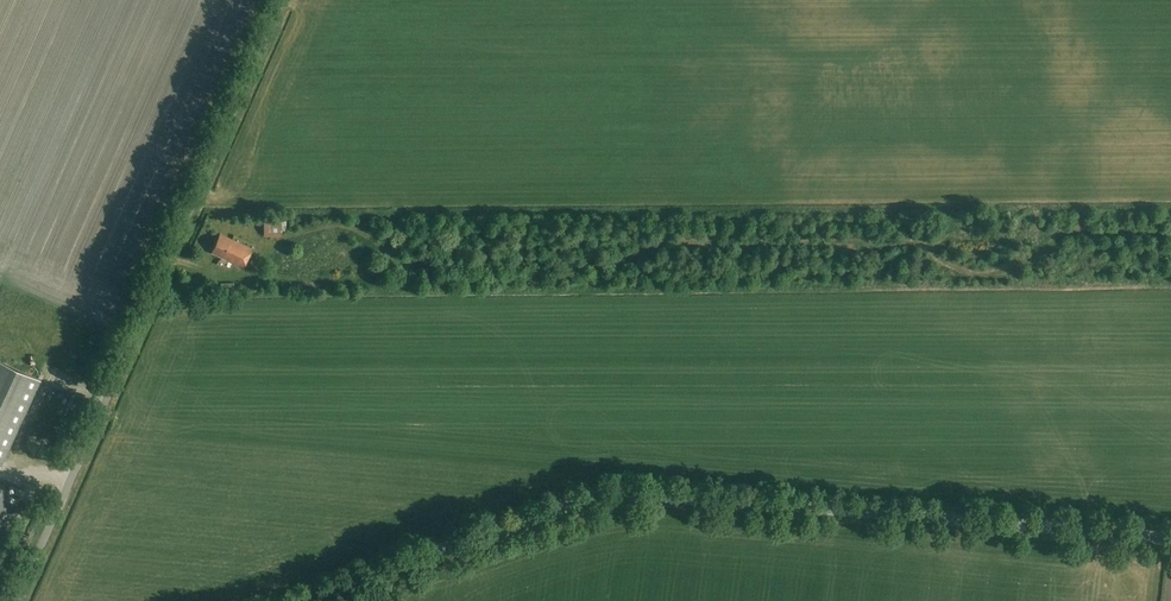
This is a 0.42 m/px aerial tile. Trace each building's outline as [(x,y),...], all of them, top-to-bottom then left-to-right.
[(263,219),(263,238),(281,238),(281,231),(281,219),(263,219)] [(244,267),(252,249),(220,234),(212,252),(244,267)] [(220,296),(233,295),(233,283),(220,283),(220,296)] [(1,467),(40,381),(0,363),(0,466),(1,467)] [(20,496),(0,487),(0,540),(20,496)]
